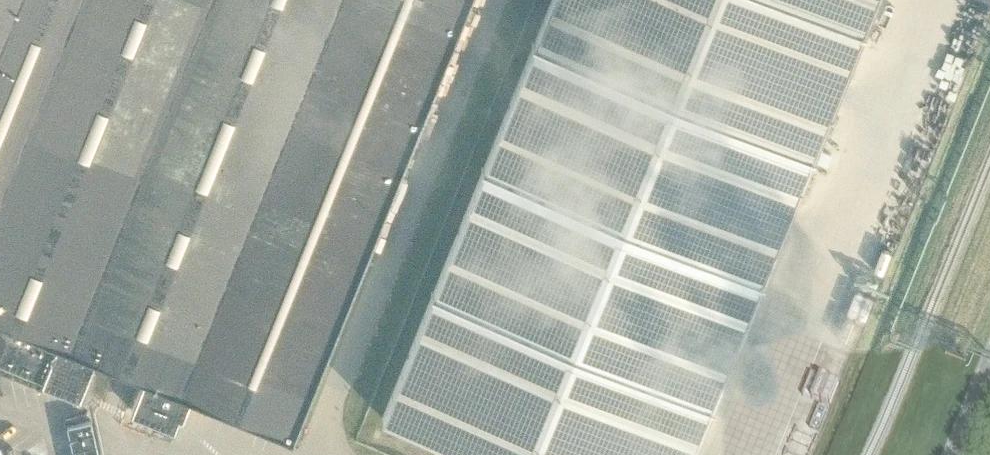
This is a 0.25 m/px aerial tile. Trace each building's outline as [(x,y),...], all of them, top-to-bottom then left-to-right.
[(42,379),(41,382),(80,398),(97,356),(143,375),(130,408),(174,426),(180,413),(183,414),(192,394),(292,435),(468,0),(0,0),(0,362),(42,379)] [(535,41),(813,153),(875,0),(551,0),(535,41)] [(813,153),(535,41),(485,166),(762,278),(813,153)] [(483,165),(431,291),(432,291),(711,404),(714,406),(765,279),(762,278),(485,166),(483,165)] [(711,404),(432,291),(382,416),(478,454),(691,454),(711,404)] [(67,424),(74,454),(99,454),(91,418),(67,424)]
